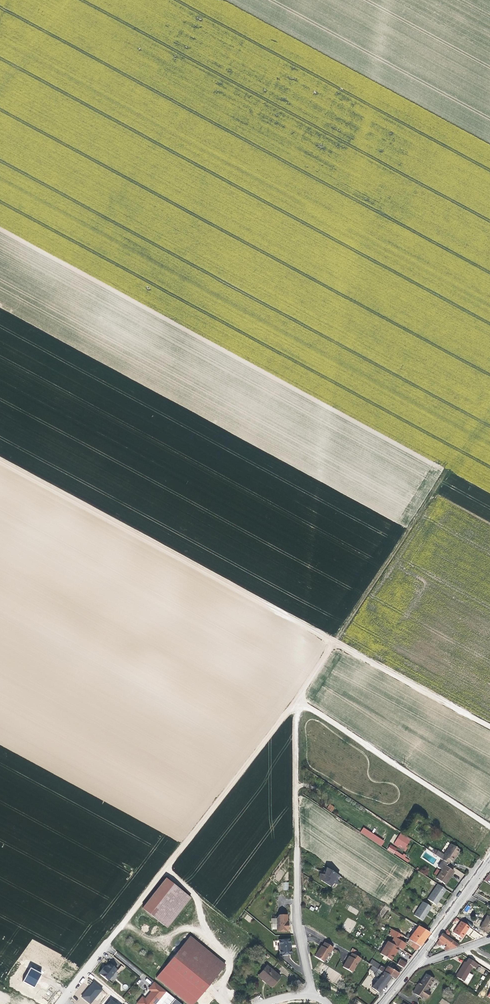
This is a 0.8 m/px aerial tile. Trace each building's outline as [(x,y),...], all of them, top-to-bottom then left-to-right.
[(364,827),(360,832),(381,846),(385,841),(364,827)] [(404,839),(397,849),(401,852),(408,842),(404,839)] [(442,859),(447,862),(450,860),(452,861),(454,859),(460,850),(452,844),(442,859)] [(387,850),(395,853),(397,847),(389,845),(387,850)] [(409,859),(397,850),(395,853),(407,862),(409,859)] [(447,862),(442,859),(438,866),(442,869),(436,877),(445,884),(448,879),(453,872),(445,865),(447,862)] [(326,868),(324,872),(325,873),(324,875),(321,874),(320,881),(330,887),(332,883),(335,884),(335,880),(338,876),(326,868)] [(166,878),(142,907),(166,926),(189,897),(166,878)] [(445,892),(436,886),(427,899),(436,905),(442,897),(445,892)] [(426,914),(431,907),(422,901),(414,914),(423,920),(426,914)] [(290,931),(290,924),(289,924),(288,921),(288,915),(280,915),(278,919),(279,932),(290,931)] [(489,927),(489,917),(487,915),(483,922),(480,927),(487,932),(489,927)] [(467,926),(459,921),(455,927),(452,932),(460,938),(467,926)] [(408,939),(419,946),(423,940),(429,933),(414,923),(411,927),(416,929),(411,936),(407,934),(405,937),(408,939)] [(470,936),(477,940),(480,934),(473,930),(470,936)] [(393,938),(390,943),(399,948),(401,949),(404,946),(406,943),(397,938),(398,936),(401,938),(402,936),(394,931),(391,937),(393,938)] [(457,945),(442,933),(438,938),(439,939),(436,943),(439,945),(441,943),(442,944),(444,943),(446,944),(443,948),(445,950),(457,945)] [(155,977),(188,1003),(192,1003),(226,964),(190,935),(155,977)] [(293,953),(292,947),(291,947),(291,943),(292,943),(292,937),(280,938),(280,944),(279,944),(279,948),(281,948),(281,954),(293,953)] [(413,948),(416,950),(419,946),(408,939),(406,942),(408,944),(414,948),(413,948)] [(396,954),(399,948),(390,943),(387,940),(380,952),(392,960),(396,954)] [(326,953),(321,961),(330,966),(337,956),(340,952),(332,947),(329,951),(328,950),(326,953)] [(368,963),(359,957),(357,961),(356,960),(350,971),(359,976),(365,966),(368,963)] [(399,959),(396,964),(402,968),(406,963),(399,959)] [(370,960),(369,963),(378,969),(380,966),(370,960)] [(479,966),(469,960),(466,965),(465,964),(463,966),(456,979),(468,986),(473,978),(469,975),(473,969),(476,971),(479,966)] [(109,963),(106,967),(104,970),(103,968),(99,973),(108,980),(117,969),(109,963)] [(267,964),(261,973),(270,980),(268,981),(274,986),(281,976),(267,964)] [(384,984),(390,977),(384,972),(382,973),(377,969),(372,966),(369,969),(375,973),(374,975),(378,978),(371,987),(378,993),(384,984)] [(390,977),(394,979),(400,971),(393,966),(391,969),(387,967),(385,969),(380,966),(378,969),(377,969),(382,973),(384,972),(390,977)] [(23,982),(35,987),(42,973),(30,967),(23,982)] [(270,980),(261,973),(259,976),(268,983),(273,987),(274,986),(268,981),(270,980)] [(423,996),(425,998),(429,991),(428,990),(434,980),(427,975),(421,984),(420,983),(418,986),(413,993),(422,998),(423,996)] [(81,997),(89,1003),(90,1003),(103,989),(94,981),(81,997)] [(151,991),(149,994),(145,999),(142,996),(136,1003),(155,1003),(166,991),(154,981),(149,989),(151,991)] [(155,1003),(171,1003),(175,999),(166,991),(155,1003)] [(201,1003),(209,1003),(213,999),(206,992),(197,1001),(201,1003)]
